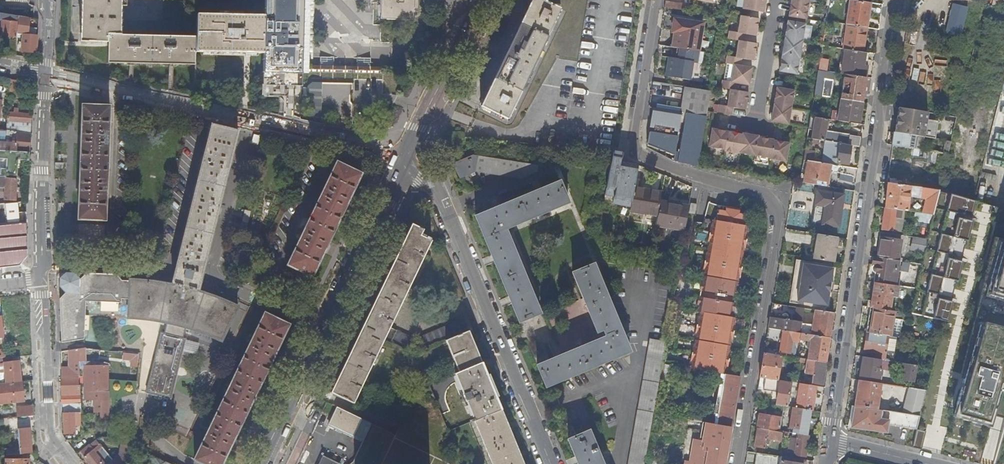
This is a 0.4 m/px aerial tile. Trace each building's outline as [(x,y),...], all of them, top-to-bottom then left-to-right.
[(84,42),(107,43),(107,63),(125,64),(131,64),(166,65),(171,65),(194,66),(194,53),(195,37),(117,35),(118,0),(86,0),(84,42)] [(284,86),(302,86),(302,65),(303,0),(264,0),(264,10),(264,17),(263,55),(262,85),(284,86)] [(379,20),(413,20),(413,9),(413,0),(380,0),(379,20)] [(554,5),(553,6),(539,0),(531,0),(524,15),(506,54),(491,85),(480,107),(500,116),(499,117),(501,118),(502,117),(507,120),(560,10),(557,8),(558,7),(554,5)] [(738,11),(762,15),(764,1),(761,0),(740,0),(738,11)] [(785,19),(803,22),(806,4),(806,0),(788,0),(785,19)] [(841,26),(864,29),(868,5),(845,1),(841,26)] [(661,9),(685,13),(685,6),(662,3),(661,9)] [(961,37),(968,7),(952,3),(945,33),(961,37)] [(16,34),(19,16),(18,16),(0,13),(0,20),(1,21),(0,26),(0,36),(9,37),(7,54),(14,55),(16,34)] [(362,13),(316,14),(316,29),(326,29),(326,39),(342,38),(342,32),(349,32),(349,33),(362,32),(362,13)] [(247,54),(263,55),(264,17),(197,15),(196,53),(223,54),(241,54),(247,54)] [(34,54),(36,37),(27,36),(29,18),(19,16),(16,34),(21,35),(20,43),(19,52),(34,54)] [(734,34),(739,35),(751,37),(754,20),(736,17),(734,34)] [(668,36),(666,51),(672,52),(694,55),(700,24),(668,20),(665,35),(668,36)] [(802,25),(784,23),(774,74),(793,78),(796,57),(799,42),(802,25)] [(861,54),(864,29),(841,26),(838,51),(840,51),(861,54)] [(739,35),(734,34),(725,33),(724,40),(734,42),(738,43),(739,35)] [(752,45),(738,43),(734,42),(731,59),(737,60),(749,62),(752,45)] [(861,67),(862,54),(861,54),(840,51),(838,64),(861,67)] [(693,65),(694,55),(672,52),(671,61),(663,60),(660,80),(687,84),(689,71),(688,71),(689,65),(690,65),(693,65)] [(320,66),(333,66),(333,57),(321,57),(320,66)] [(357,67),(369,67),(370,58),(357,58),(357,67)] [(736,67),(737,60),(731,59),(723,58),(722,65),(729,66),(736,67)] [(825,60),(817,60),(815,74),(823,75),(825,60)] [(839,77),(863,80),(864,68),(861,67),(838,64),(838,68),(835,68),(834,76),(839,77)] [(294,119),(378,130),(408,69),(369,67),(357,67),(333,66),(320,66),(302,65),(302,86),(284,86),(290,90),(292,93),(295,98),(294,119)] [(736,67),(729,66),(726,84),(731,85),(744,87),(747,69),(736,67)] [(918,72),(918,84),(931,85),(932,73),(918,72)] [(813,86),(812,98),(828,100),(831,76),(823,75),(815,74),(813,86)] [(835,102),(859,105),(863,80),(839,77),(836,92),(835,92),(834,95),(836,96),(835,102)] [(17,98),(19,81),(12,80),(10,97),(17,98)] [(731,85),(726,84),(719,83),(718,90),(726,91),(730,92),(731,85)] [(283,117),(294,119),(295,98),(292,93),(290,90),(284,86),(262,85),(262,97),(277,97),(280,99),(282,101),(283,103),(283,117)] [(791,91),(772,88),(766,125),(785,128),(788,109),(791,91)] [(678,114),(702,118),(703,112),(706,94),(685,90),(681,90),(677,114),(678,114)] [(730,92),(726,91),(723,108),(728,108),(741,111),(744,94),(730,92)] [(833,124),(845,127),(845,125),(857,127),(859,105),(835,102),(833,124)] [(106,220),(110,107),(82,105),(78,219),(106,220)] [(728,108),(723,108),(715,106),(714,114),(727,116),(728,108)] [(31,125),(32,113),(18,111),(18,107),(14,107),(14,110),(7,110),(6,125),(6,128),(28,131),(28,124),(31,125)] [(901,108),(895,132),(911,135),(935,139),(938,121),(925,119),(927,112),(901,108)] [(654,151),(671,158),(674,141),(676,125),(678,115),(649,110),(643,148),(654,151)] [(670,163),(693,168),(695,157),(702,118),(678,114),(678,115),(676,125),(681,126),(678,142),(674,141),(671,158),(670,163)] [(847,148),(855,148),(857,138),(823,134),(825,122),(808,120),(807,133),(811,134),(810,142),(824,145),(847,148)] [(211,126),(172,283),(175,284),(174,286),(178,287),(179,285),(192,288),(191,290),(195,291),(196,290),(198,290),(199,287),(200,287),(200,285),(199,285),(237,132),(211,126)] [(28,131),(6,128),(2,128),(0,128),(0,151),(28,153),(30,131),(28,131)] [(723,134),(708,132),(705,150),(717,152),(720,153),(720,155),(732,156),(735,157),(735,156),(746,158),(766,160),(766,161),(782,164),(785,146),(782,145),(769,143),(769,142),(753,140),(754,138),(738,136),(738,137),(723,135),(723,134)] [(910,142),(911,135),(895,132),(892,144),(916,148),(917,143),(910,142)] [(943,140),(941,152),(947,153),(950,141),(943,140)] [(824,145),(822,161),(833,162),(844,164),(845,157),(846,153),(847,148),(824,145)] [(923,160),(934,163),(937,153),(925,150),(923,160)] [(653,155),(670,163),(671,158),(654,151),(653,155)] [(620,153),(611,152),(604,195),(613,196),(613,202),(630,206),(633,188),(637,164),(620,159),(620,153)] [(800,153),(799,161),(810,163),(811,155),(800,153)] [(454,163),(460,178),(475,171),(519,178),(535,172),(537,166),(471,156),(454,163)] [(796,183),(824,188),(826,173),(837,175),(838,174),(840,174),(845,175),(846,169),(833,167),(822,165),(810,163),(799,161),(796,183)] [(287,265),(311,277),(360,174),(336,163),(287,265)] [(848,183),(852,183),(854,170),(846,169),(845,175),(850,176),(848,183)] [(839,181),(848,183),(850,176),(845,175),(840,174),(839,181)] [(0,176),(0,187),(4,188),(3,200),(15,200),(16,179),(5,178),(5,176),(0,176)] [(505,229),(567,203),(558,182),(475,217),(519,322),(540,313),(505,229)] [(888,182),(884,207),(901,210),(932,215),(938,190),(937,190),(908,186),(888,182)] [(641,212),(644,189),(637,188),(633,188),(630,206),(630,211),(641,212)] [(642,213),(658,216),(660,192),(645,190),(642,213)] [(974,200),(942,191),(911,316),(950,326),(983,203),(974,200)] [(842,195),(815,192),(811,224),(838,228),(842,195)] [(689,205),(661,201),(658,216),(656,226),(684,230),(689,205)] [(13,203),(0,205),(0,224),(19,222),(19,219),(15,219),(13,203)] [(691,362),(690,369),(706,371),(725,375),(726,368),(727,368),(730,353),(728,353),(731,339),(732,340),(734,325),(735,318),(731,317),(733,310),(734,310),(735,303),(734,302),(735,296),(736,296),(737,289),(736,289),(738,276),(740,276),(742,261),(741,261),(744,247),(745,247),(747,233),(746,232),(748,226),(744,225),(746,214),(739,212),(740,208),(726,205),(725,210),(717,209),(715,219),(712,219),(711,226),(710,227),(708,240),(709,241),(706,255),(705,254),(703,269),(704,270),(701,283),(700,283),(699,290),(700,290),(699,297),(698,297),(697,304),(697,310),(700,311),(698,319),(695,332),(696,332),(694,347),(693,347),(690,361),(691,362)] [(900,212),(901,210),(884,207),(880,229),(892,231),(895,211),(900,212)] [(413,220),(330,393),(353,404),(356,397),(383,340),(408,352),(414,340),(389,328),(432,240),(421,234),(425,226),(413,220)] [(25,222),(19,222),(0,224),(0,268),(18,266),(27,256),(25,222)] [(817,235),(813,260),(833,263),(837,238),(817,235)] [(881,237),(878,257),(897,260),(901,261),(901,258),(897,257),(900,241),(881,237)] [(911,250),(924,252),(927,240),(913,237),(911,250)] [(976,312),(1003,319),(1003,240),(995,237),(976,312)] [(893,285),(897,260),(878,257),(871,257),(870,264),(875,265),(873,282),(893,285)] [(908,274),(919,276),(920,267),(921,264),(910,262),(908,274)] [(624,353),(626,342),(593,264),(571,273),(596,332),(603,330),(605,336),(537,365),(545,387),(624,353)] [(803,265),(800,283),(826,287),(827,283),(830,284),(832,269),(803,265)] [(72,341),(74,350),(78,349),(77,341),(77,317),(113,318),(115,275),(85,274),(79,279),(73,273),(65,272),(64,273),(66,275),(61,280),(59,279),(58,287),(64,293),(59,300),(61,343),(72,341)] [(115,275),(113,318),(128,318),(128,282),(121,282),(115,275)] [(214,309),(215,297),(209,295),(195,291),(191,290),(178,287),(174,286),(155,282),(137,280),(128,280),(128,282),(128,318),(136,319),(149,320),(166,322),(163,335),(160,334),(154,355),(180,358),(181,353),(184,342),(184,340),(182,339),(185,327),(200,331),(207,334),(212,336),(214,309)] [(896,297),(897,286),(893,285),(873,282),(870,301),(866,300),(865,307),(870,307),(889,310),(891,296),(896,297)] [(827,306),(829,293),(825,292),(826,287),(800,283),(797,302),(827,306)] [(225,301),(215,297),(214,309),(212,336),(221,341),(238,307),(225,301)] [(58,300),(60,352),(74,350),(72,341),(61,343),(59,300),(58,300)] [(787,317),(770,314),(768,328),(780,330),(783,331),(799,333),(801,324),(803,309),(772,304),(770,312),(787,315),(787,317)] [(890,336),(894,311),(889,310),(870,307),(866,332),(887,335),(890,336)] [(812,326),(801,324),(799,333),(829,338),(833,313),(815,311),(812,326)] [(953,416),(989,428),(1003,377),(1003,319),(976,312),(959,377),(963,377),(953,416)] [(225,457),(288,325),(264,313),(201,446),(225,457)] [(480,363),(481,363),(478,356),(468,332),(463,320),(419,338),(424,350),(445,342),(458,372),(480,363)] [(779,338),(780,330),(768,328),(766,338),(776,340),(779,338)] [(795,349),(793,349),(794,341),(798,342),(798,340),(799,333),(783,331),(779,351),(789,353),(789,354),(794,355),(795,349)] [(866,332),(863,349),(869,350),(868,358),(884,360),(887,335),(866,332)] [(825,363),(829,338),(799,333),(798,340),(810,342),(807,360),(825,363)] [(658,379),(661,364),(665,340),(650,338),(628,463),(643,463),(658,379)] [(184,342),(181,353),(186,354),(195,357),(198,345),(184,342)] [(5,358),(7,358),(15,357),(15,349),(4,350),(4,351),(5,358)] [(118,352),(111,352),(103,352),(103,363),(108,364),(108,366),(108,375),(118,376),(118,352)] [(780,360),(780,356),(763,354),(759,378),(776,380),(780,360)] [(180,358),(154,355),(145,393),(170,400),(180,358)] [(859,371),(858,380),(880,384),(884,384),(887,361),(884,360),(868,358),(862,357),(860,367),(859,371)] [(21,382),(20,377),(19,362),(8,363),(7,358),(5,358),(0,359),(0,372),(4,372),(5,383),(21,382)] [(822,385),(825,363),(807,360),(806,363),(804,375),(812,376),(811,383),(822,385)] [(93,361),(84,361),(84,375),(84,400),(94,400),(94,411),(100,412),(100,419),(108,419),(108,399),(93,399),(93,366),(99,366),(99,362),(93,361)] [(473,421),(500,410),(481,363),(480,363),(458,372),(454,374),(462,394),(458,395),(461,403),(465,401),(472,419),(469,421),(470,423),(473,421)] [(913,381),(915,365),(900,363),(899,371),(904,372),(903,380),(913,381)] [(671,366),(661,364),(658,379),(668,380),(671,366)] [(61,366),(62,377),(79,376),(79,375),(79,366),(61,366)] [(108,379),(108,375),(108,366),(99,366),(93,366),(93,399),(108,399),(108,379)] [(695,412),(693,421),(709,424),(731,427),(739,377),(725,375),(706,371),(704,381),(722,385),(719,405),(717,416),(714,416),(714,415),(707,414),(695,412)] [(60,379),(61,395),(78,394),(78,378),(60,379)] [(777,392),(775,406),(776,406),(783,407),(786,407),(789,383),(780,382),(780,381),(776,380),(759,378),(757,389),(777,392)] [(858,380),(854,406),(876,409),(880,384),(858,380)] [(21,382),(5,383),(0,384),(0,404),(23,402),(21,382)] [(811,411),(815,386),(794,383),(791,383),(789,399),(794,400),(795,394),(795,391),(798,391),(797,394),(795,409),(811,411)] [(902,412),(919,416),(926,391),(908,388),(902,412)] [(63,404),(63,413),(79,412),(78,395),(61,396),(61,404),(63,404)] [(709,404),(707,414),(714,415),(714,416),(717,416),(719,405),(709,404)] [(888,425),(916,429),(919,416),(888,411),(876,409),(854,406),(851,427),(886,432),(888,425)] [(28,416),(33,415),(33,407),(20,408),(21,417),(28,416)] [(328,424),(362,440),(371,423),(362,419),(336,407),(328,424)] [(808,432),(811,411),(795,409),(792,408),(792,410),(790,418),(790,422),(789,428),(808,432)] [(500,410),(473,421),(491,463),(523,463),(500,410)] [(79,412),(63,413),(64,434),(74,434),(74,425),(74,420),(80,420),(80,412),(79,412)] [(779,431),(781,419),(759,414),(758,416),(756,416),(756,424),(757,424),(757,428),(779,431)] [(28,416),(21,417),(0,419),(0,428),(9,427),(8,425),(28,423),(28,416)] [(686,463),(724,463),(731,427),(709,424),(707,434),(713,436),(709,460),(687,457),(686,463)] [(6,456),(30,453),(30,439),(29,428),(17,430),(19,447),(5,449),(6,455),(6,456)] [(781,440),(782,432),(779,431),(757,428),(754,448),(764,449),(765,444),(767,444),(768,441),(766,441),(766,438),(781,440)] [(925,431),(916,429),(912,447),(921,449),(925,431)] [(568,439),(578,463),(603,463),(589,431),(568,439)] [(805,456),(808,436),(791,433),(790,439),(793,439),(793,446),(795,446),(794,455),(805,456)] [(95,440),(80,452),(84,457),(99,445),(95,440)] [(84,457),(83,458),(88,463),(107,463),(111,461),(99,445),(84,457)] [(225,457),(201,446),(194,460),(203,463),(222,463),(225,457)] [(803,460),(787,458),(780,457),(756,453),(755,463),(802,463),(803,460)] [(127,459),(122,456),(112,463),(120,463),(127,459)] [(322,456),(318,463),(339,463),(322,456)]
